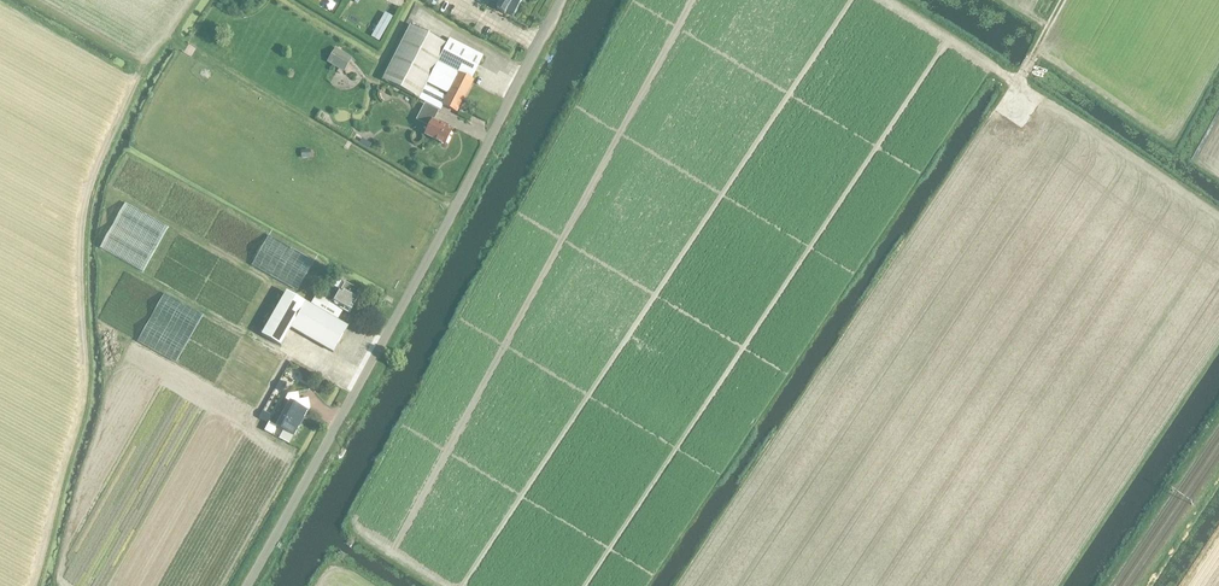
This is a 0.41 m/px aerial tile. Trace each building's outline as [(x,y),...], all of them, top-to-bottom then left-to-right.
[(512,16),(522,0),(490,0),(489,2),(512,16)] [(381,40),(391,14),(384,11),(373,37),(381,40)] [(447,43),(411,25),(383,80),(441,110),(443,105),(457,112),(473,80),(471,79),(483,56),(449,39),(447,43)] [(352,58),(335,48),(327,62),(343,72),(352,58)] [(416,119),(429,126),(424,135),(444,145),(453,130),(448,128),(449,126),(439,121),(438,122),(434,120),(439,111),(424,103),(416,119)] [(356,132),(352,139),(368,148),(371,144),(362,138),(363,136),(356,132)] [(252,262),(268,231),(222,208),(206,239),(252,262)] [(137,339),(163,290),(124,269),(98,319),(137,339)] [(331,303),(343,310),(349,313),(354,305),(358,299),(356,298),(360,291),(345,282),(344,283),(339,280),(335,287),(338,289),(331,303)] [(285,293),(262,335),(281,346),(291,328),(333,352),(348,327),(337,320),(341,313),(343,310),(331,303),(316,295),(310,305),(306,302),(304,304),(285,293)] [(280,379),(277,386),(283,389),(287,383),(280,379)] [(280,429),(294,436),(307,410),(294,403),(287,402),(275,425),(280,429)] [(259,418),(269,423),(272,416),(262,412),(259,418)]
